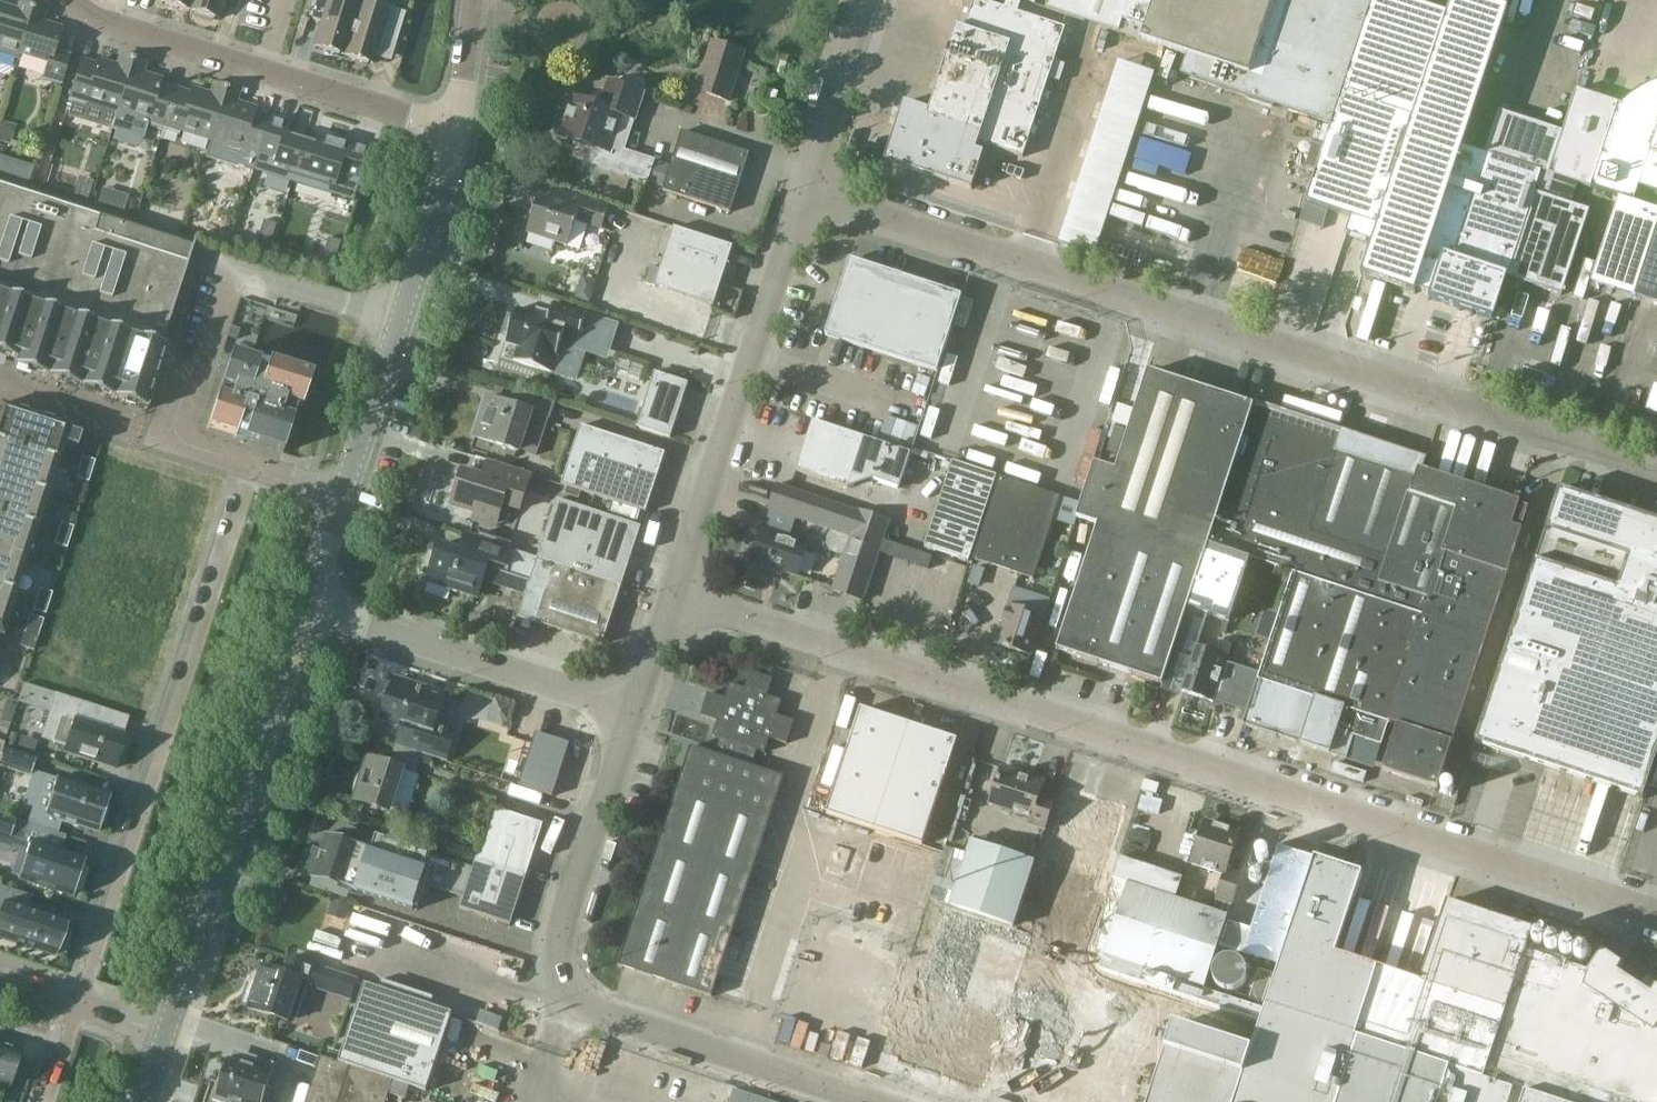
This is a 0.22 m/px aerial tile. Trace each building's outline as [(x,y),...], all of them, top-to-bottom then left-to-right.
[(191,10),(194,0),(161,0),(161,1),(167,3),(166,5),(178,9),(179,7),(191,10)] [(191,10),(196,12),(195,14),(214,20),(215,18),(221,19),(226,0),(194,0),(191,10)] [(344,55),(360,4),(355,3),(351,1),(346,0),(315,0),(310,17),(322,21),(315,46),(320,48),(319,50),(339,56),(339,53),(344,55)] [(1055,61),(1066,28),(1019,12),(1005,8),(980,0),(975,0),(966,29),(958,27),(930,111),(905,102),(886,161),(973,190),(985,153),(977,150),(980,143),(1024,157),(1050,78),(1060,82),(1066,65),(1055,61)] [(1005,8),(1019,12),(1022,2),(1017,0),(1008,0),(1005,8)] [(1142,39),(1155,0),(1049,0),(1047,9),(1120,32),(1142,39)] [(1142,39),(1142,40),(1188,54),(1181,75),(1331,124),(1372,0),(1155,0),(1142,39)] [(1507,277),(1542,172),(1485,154),(1486,153),(1464,146),(1509,10),(1479,0),(1453,0),(1448,13),(1409,0),(1372,0),(1331,124),(1306,203),(1351,217),(1346,233),(1373,242),(1362,276),(1415,294),(1417,289),(1430,293),(1429,298),(1494,319),(1507,277)] [(360,4),(344,55),(349,56),(348,59),(368,65),(368,62),(374,64),(381,39),(396,43),(406,13),(374,3),(372,8),(360,4)] [(18,59),(34,8),(21,4),(19,10),(0,4),(0,53),(18,59)] [(47,12),(34,8),(18,59),(19,59),(20,55),(50,64),(46,79),(62,84),(70,56),(55,52),(62,28),(43,22),(47,12)] [(713,42),(705,67),(738,77),(745,53),(713,42)] [(87,103),(118,113),(134,60),(121,56),(118,66),(99,60),(98,65),(83,60),(70,102),(86,107),(87,103)] [(147,126),(164,131),(176,89),(161,84),(163,80),(144,74),(147,64),(134,60),(118,113),(113,129),(144,138),(147,126)] [(1097,255),(1156,74),(1120,62),(1061,243),(1097,255)] [(738,77),(705,67),(698,91),(730,102),(738,77)] [(592,105),(583,101),(581,98),(575,96),(570,99),(568,105),(570,107),(563,126),(561,127),(559,133),(561,138),(567,140),(570,139),(598,148),(592,164),(648,182),(655,161),(624,151),(634,119),(635,119),(643,97),(620,88),(618,86),(613,83),(608,86),(605,91),(607,94),(605,98),(592,105)] [(1563,132),(1549,174),(1578,184),(1620,197),(1634,202),(1635,202),(1640,187),(1656,192),(1656,83),(1654,84),(1646,88),(1637,92),(1629,98),(1622,104),(1577,89),(1563,132)] [(181,132),(211,141),(228,88),(215,85),(212,95),(193,89),(191,93),(176,89),(164,131),(161,140),(164,141),(167,132),(180,136),(181,132)] [(251,168),(255,169),(270,118),(255,113),(256,109),(237,103),(240,92),(228,88),(211,141),(242,151),(241,155),(254,159),(251,168)] [(1244,105),(1240,117),(1282,131),(1287,119),(1244,105)] [(1486,153),(1485,154),(1542,172),(1549,174),(1563,132),(1499,112),(1486,153)] [(292,183),(305,142),(285,136),(289,124),(270,118),(255,169),(254,171),(292,183)] [(0,128),(0,141),(4,143),(10,125),(2,122),(0,128)] [(665,187),(664,191),(731,213),(751,154),(683,131),(671,166),(665,187)] [(317,146),(305,142),(292,183),(332,195),(338,174),(361,181),(371,149),(320,133),(317,146)] [(1578,184),(1549,174),(1542,172),(1507,277),(1562,295),(1590,211),(1572,205),(1578,184)] [(16,360),(14,367),(95,393),(148,410),(153,395),(161,369),(168,348),(161,346),(195,242),(86,207),(71,202),(0,179),(0,355),(16,360)] [(74,194),(71,202),(86,207),(94,182),(87,180),(81,196),(74,194)] [(528,232),(569,246),(578,221),(603,229),(610,208),(554,189),(550,200),(540,196),(528,232)] [(124,210),(128,197),(118,194),(114,207),(124,210)] [(1634,295),(1652,239),(1656,240),(1656,237),(1656,209),(1620,197),(1592,282),(1634,295)] [(276,225),(264,221),(255,250),(267,253),(276,225)] [(675,227),(661,269),(653,266),(644,294),(671,302),(675,293),(715,306),(734,247),(675,227)] [(1634,295),(1656,303),(1656,237),(1656,240),(1652,239),(1634,295)] [(330,275),(334,263),(322,259),(318,272),(330,275)] [(826,335),(938,372),(963,296),(851,260),(826,335)] [(576,299),(590,303),(597,281),(588,279),(581,282),(576,299)] [(576,349),(588,314),(554,303),(549,319),(517,309),(515,317),(510,315),(504,333),(509,334),(506,342),(522,348),(518,360),(515,359),(515,361),(559,376),(569,346),(576,349)] [(308,377),(298,374),(252,359),(232,353),(221,386),(222,387),(219,395),(218,394),(207,428),(283,453),(308,377)] [(1188,609),(1209,545),(1255,406),(1149,371),(1116,470),(1095,464),(1082,504),(1077,519),(1098,526),(1057,651),(1163,685),(1188,609)] [(637,427),(671,438),(689,383),(656,372),(637,427)] [(1580,414),(1594,418),(1602,391),(1589,386),(1580,414)] [(1656,413),(1656,386),(1647,410),(1656,413)] [(475,437),(520,451),(520,449),(536,455),(546,426),(530,420),(532,412),(551,419),(557,401),(515,387),(510,404),(489,397),(475,437)] [(1256,403),(1255,406),(1209,545),(1238,555),(1285,412),(1256,403)] [(61,459),(65,444),(77,448),(81,436),(70,432),(71,428),(0,405),(0,439),(61,459)] [(1521,506),(1521,503),(1424,471),(1428,459),(1285,412),(1238,555),(1251,559),(1293,573),(1243,725),(1347,759),(1355,736),(1382,745),(1389,724),(1397,726),(1383,771),(1438,789),(1530,509),(1521,506)] [(814,421),(796,471),(848,489),(874,478),(900,487),(912,453),(814,421)] [(563,484),(647,512),(666,453),(582,426),(563,484)] [(49,494),(50,493),(48,493),(58,461),(60,462),(61,459),(0,439),(0,478),(49,494)] [(79,468),(92,472),(96,461),(83,457),(79,468)] [(453,505),(477,513),(474,520),(490,525),(498,502),(521,510),(533,476),(490,461),(485,478),(464,471),(453,505)] [(954,462),(925,549),(969,563),(971,559),(997,476),(954,462)] [(92,472),(79,468),(76,479),(89,483),(92,472)] [(997,476),(971,559),(1034,580),(1054,519),(1061,497),(997,476)] [(37,528),(37,527),(38,528),(49,494),(0,478),(0,516),(37,528)] [(833,591),(863,600),(875,566),(889,521),(860,512),(778,484),(769,509),(832,530),(852,537),(845,556),(833,591)] [(1573,497),(1571,503),(1561,499),(1564,491),(1559,489),(1475,744),(1644,800),(1656,759),(1656,524),(1573,497)] [(1061,497),(1054,519),(1075,526),(1077,519),(1082,504),(1061,497)] [(558,499),(539,558),(623,586),(642,527),(558,499)] [(26,560),(37,528),(0,516),(0,551),(26,560)] [(58,534),(71,538),(74,527),(61,523),(58,534)] [(763,526),(751,565),(770,572),(771,568),(799,577),(808,547),(783,539),(785,533),(763,526)] [(838,554),(845,556),(852,537),(832,530),(830,537),(829,537),(829,538),(837,552),(837,553),(838,554)] [(58,534),(54,544),(67,549),(71,538),(58,534)] [(484,581),(527,595),(539,558),(474,537),(469,554),(440,545),(428,580),(479,597),(484,581)] [(1230,623),(1251,559),(1238,555),(1209,545),(1188,609),(1230,623)] [(17,593),(17,592),(16,592),(26,560),(0,551),(0,588),(17,593)] [(539,558),(527,595),(520,617),(604,645),(623,586),(539,558)] [(1,636),(2,637),(17,593),(0,588),(0,635),(1,636)] [(40,589),(36,600),(49,604),(53,593),(40,589)] [(36,600),(33,611),(46,615),(49,604),(36,600)] [(997,645),(1031,656),(1044,618),(1028,613),(1030,606),(1019,603),(1017,609),(1010,607),(997,645)] [(31,616),(25,633),(39,637),(44,620),(31,616)] [(34,651),(39,637),(25,633),(21,646),(34,651)] [(1184,692),(1214,701),(1233,644),(1220,639),(1215,654),(1198,649),(1184,692)] [(691,747),(619,967),(712,997),(784,777),(753,767),(758,750),(765,753),(770,738),(787,744),(795,721),(778,716),(782,701),(768,696),(773,679),(751,672),(745,689),(730,684),(726,699),(708,693),(701,716),(718,721),(713,736),(721,738),(716,755),(691,747)] [(403,728),(397,746),(423,754),(423,752),(448,760),(457,732),(441,726),(438,721),(445,699),(410,688),(407,682),(396,678),(390,681),(388,687),(391,693),(382,721),(403,728)] [(24,684),(18,703),(50,713),(48,719),(58,722),(52,742),(67,746),(64,753),(115,769),(120,754),(124,755),(129,740),(125,739),(126,736),(97,726),(103,710),(56,695),(24,684)] [(827,814),(923,846),(958,741),(862,709),(827,814)] [(519,785),(553,796),(570,744),(537,733),(519,785)] [(7,747),(15,749),(19,737),(11,734),(7,747)] [(423,754),(397,746),(391,765),(370,758),(356,800),(390,811),(403,770),(416,774),(423,754)] [(29,775),(34,758),(3,748),(0,755),(0,766),(29,775)] [(1030,824),(1041,827),(1046,829),(1056,799),(1041,794),(1045,782),(1002,768),(991,804),(1032,817),(1030,824)] [(1157,794),(1160,785),(1146,780),(1143,790),(1144,790),(1157,794)] [(40,789),(29,825),(57,834),(61,822),(77,827),(77,825),(97,831),(99,826),(104,825),(110,806),(106,802),(108,797),(57,781),(53,793),(40,789)] [(1014,927),(1035,934),(1061,943),(1061,942),(1078,947),(1124,808),(1071,791),(1043,874),(1032,871),(1014,927)] [(494,808),(477,858),(528,875),(544,824),(494,808)] [(14,840),(11,847),(28,853),(27,856),(24,855),(19,870),(22,871),(20,878),(72,895),(73,890),(78,891),(83,876),(78,874),(83,861),(22,841),(28,825),(0,815),(0,836),(14,840)] [(1216,898),(1232,903),(1242,873),(1228,869),(1239,835),(1236,831),(1210,822),(1205,824),(1192,864),(1224,875),(1216,898)] [(423,885),(464,898),(474,868),(350,827),(345,841),(328,835),(329,834),(327,833),(313,876),(352,889),(351,891),(353,892),(353,890),(415,910),(423,885)] [(473,846),(472,838),(464,835),(458,841),(459,849),(467,852),(473,846)] [(950,906),(1014,927),(1032,871),(1035,863),(971,842),(950,906)] [(474,868),(464,898),(460,909),(511,926),(528,875),(477,858),(474,868)] [(1450,1068),(1514,1089),(1554,1101),(1656,1101),(1656,986),(1656,985),(1651,993),(1617,971),(1622,963),(1602,950),(1588,971),(1525,951),(1532,930),(1492,916),(1448,901),(1422,983),(1335,955),(1362,874),(1314,859),(1266,1007),(1205,987),(1105,955),(1100,969),(1261,1021),(1251,1051),(1173,1025),(1148,1101),(1438,1101),(1450,1068)] [(1113,878),(1090,950),(1105,955),(1205,987),(1228,916),(1113,878)] [(60,951),(67,929),(63,928),(65,922),(10,904),(14,891),(0,887),(0,909),(5,910),(0,927),(0,938),(54,955),(56,949),(60,951)] [(1035,934),(1014,927),(950,906),(949,907),(907,1036),(899,1059),(935,1071),(935,1070),(983,1086),(1014,992),(1016,993),(1035,934)] [(1257,913),(1235,906),(1224,940),(1246,947),(1257,913)] [(248,1008),(289,1022),(303,981),(314,985),(319,967),(290,957),(285,973),(263,965),(256,984),(252,983),(245,1002),(250,1004),(248,1008)] [(341,1062),(353,1066),(395,1081),(428,1092),(451,1024),(364,994),(358,1010),(362,1011),(350,1044),(347,1043),(341,1062)] [(8,1088),(19,1054),(0,1048),(0,1085),(8,1088)] [(353,1066),(341,1062),(322,1056),(308,1101),(341,1101),(353,1066)] [(213,1099),(222,1101),(232,1101),(233,1101),(237,1101),(263,1101),(273,1074),(271,1074),(275,1063),(259,1058),(256,1068),(231,1060),(229,1066),(231,1068),(229,1074),(226,1074),(223,1082),(219,1081),(219,1082),(213,1099)] [(341,1101),(388,1101),(395,1081),(353,1066),(341,1101)] [(1514,1089),(1450,1068),(1438,1101),(1510,1101),(1514,1089)] [(1514,1089),(1510,1101),(1554,1101),(1514,1089)]
